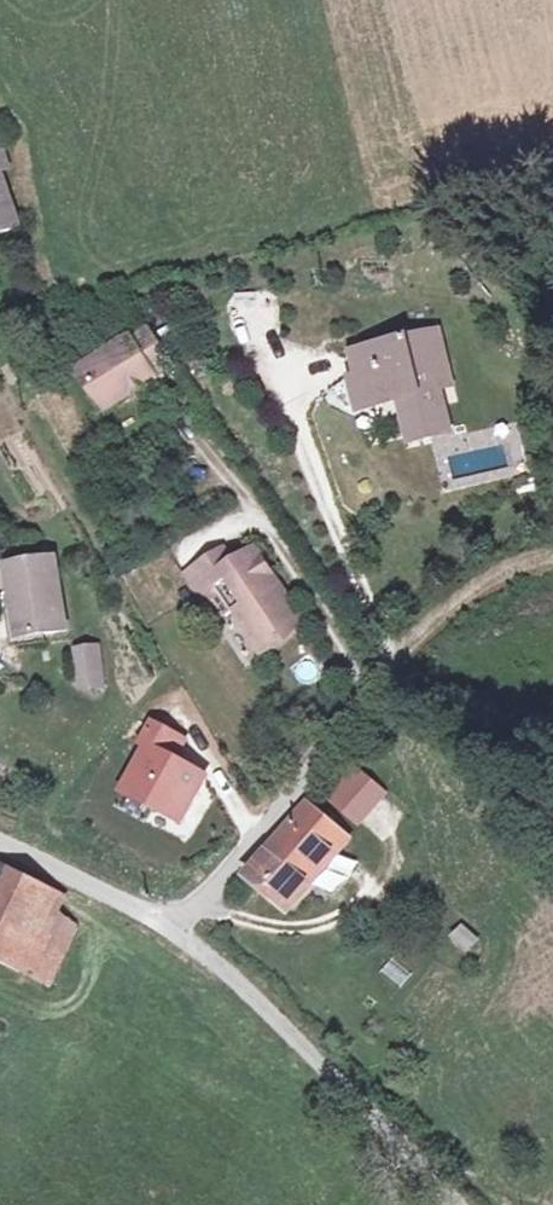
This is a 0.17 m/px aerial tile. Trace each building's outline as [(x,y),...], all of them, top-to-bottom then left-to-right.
[(5,152),(0,154),(0,239),(21,233),(2,168),(9,166),(5,152)] [(443,328),(412,337),(414,343),(444,335),(443,328)] [(153,379),(175,365),(152,330),(129,345),(125,341),(81,373),(108,414),(156,382),(153,379)] [(438,430),(457,425),(446,384),(457,381),(444,335),(414,343),(412,337),(360,351),(367,374),(375,403),(412,393),(416,410),(410,411),(418,442),(439,436),(438,430)] [(375,403),(367,374),(357,377),(364,406),(375,403)] [(217,628),(225,623),(209,596),(238,575),(233,568),(223,552),(185,575),(217,628)] [(256,554),(233,568),(238,575),(209,596),(225,623),(238,614),(247,629),(243,632),(263,660),(283,640),(282,637),(301,625),(256,554)] [(9,575),(14,608),(19,608),(26,642),(74,633),(60,565),(9,575)] [(12,645),(26,642),(19,608),(14,608),(4,610),(12,645)] [(103,652),(84,655),(90,693),(109,691),(103,652)] [(188,740),(156,723),(145,744),(150,747),(126,793),(185,824),(210,776),(178,760),(188,740)] [(356,829),(386,792),(350,763),(321,800),(356,829)] [(390,840),(405,812),(380,798),(364,826),(390,840)] [(348,840),(303,807),(243,884),(287,914),(348,840)] [(46,923),(54,904),(0,873),(0,962),(23,975),(46,923)] [(467,954),(479,937),(459,922),(447,939),(467,954)] [(73,936),(46,923),(23,975),(50,989),(73,936)]
